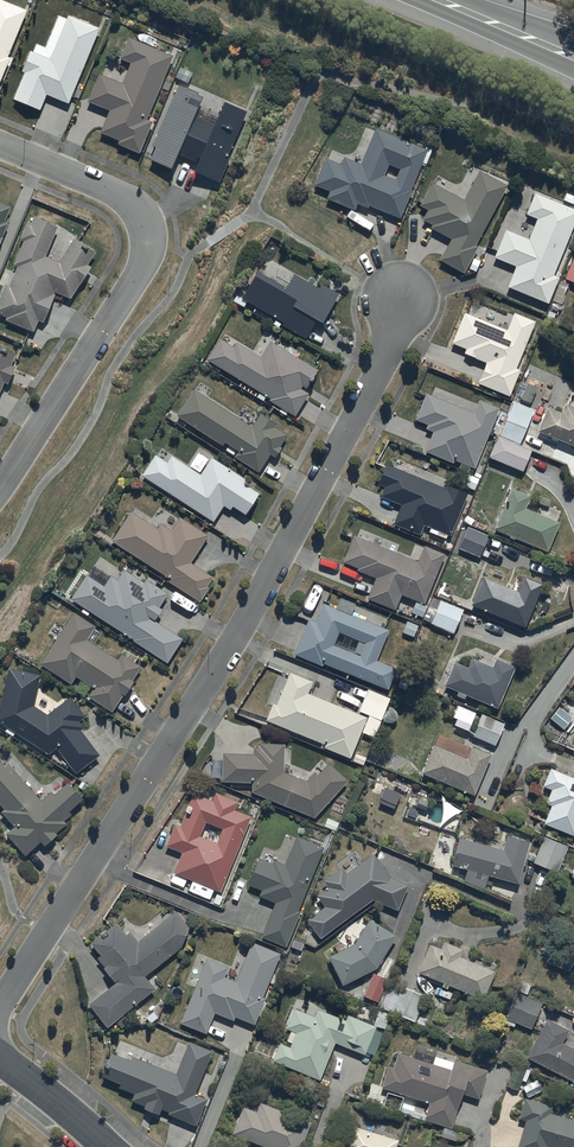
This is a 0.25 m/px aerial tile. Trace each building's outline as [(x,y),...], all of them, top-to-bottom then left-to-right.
[(2,0),(0,0),(0,82),(10,56),(9,56),(27,9),(2,0)] [(102,29),(67,15),(50,58),(29,50),(21,71),(23,72),(13,99),(40,110),(46,95),(68,104),(71,96),(75,98),(102,29)] [(155,122),(145,118),(172,55),(128,37),(119,57),(130,63),(121,83),(98,74),(87,101),(108,110),(99,133),(118,140),(116,144),(138,153),(139,151),(142,152),(155,122)] [(196,92),(178,84),(150,145),(154,146),(148,160),(170,169),(178,149),(181,150),(179,155),(193,161),(195,156),(198,157),(192,172),(217,182),(229,155),(227,154),(246,110),(222,100),(212,123),(193,115),(200,98),(194,95),(196,92)] [(426,150),(374,128),(360,164),(343,157),(340,164),(325,158),(314,185),(329,191),(326,198),(353,210),(356,204),(367,208),(368,206),(397,218),(426,150)] [(463,200),(431,183),(419,205),(428,210),(422,220),(431,225),(429,228),(450,239),(439,259),(462,273),(477,246),(474,245),(506,185),(478,171),(463,200)] [(533,193),(525,214),(536,218),(528,239),(504,229),(492,258),(515,267),(506,287),(548,304),(558,277),(552,275),(573,221),(573,209),(533,193)] [(0,203),(0,245),(8,224),(3,222),(9,206),(0,203)] [(95,252),(70,237),(71,233),(34,217),(31,224),(27,222),(20,239),(24,240),(13,265),(17,267),(9,287),(5,285),(0,296),(0,314),(6,317),(5,320),(32,331),(38,321),(42,322),(55,292),(70,298),(90,267),(86,265),(95,252)] [(564,278),(573,282),(573,253),(564,278)] [(278,327),(279,325),(304,339),(316,320),(320,322),(337,293),(320,283),(318,288),(293,273),(285,287),(257,271),(240,299),(275,319),(273,323),(278,327)] [(534,321),(512,313),(506,330),(463,313),(450,343),(466,349),(464,354),(486,362),(478,383),(509,395),(519,370),(515,369),(534,321)] [(267,401),(294,416),(307,393),(299,389),(302,385),(307,388),(317,371),(270,341),(260,356),(236,341),(232,347),(219,338),(205,359),(269,398),(267,401)] [(4,382),(8,383),(15,367),(10,365),(15,354),(0,348),(0,391),(4,382)] [(193,390),(176,416),(221,446),(224,442),(237,450),(233,456),(258,472),(269,454),(275,458),(281,448),(279,446),(286,435),(274,427),(275,425),(259,414),(251,427),(193,390)] [(425,393),(414,419),(427,425),(425,429),(432,432),(424,452),(452,463),(454,460),(473,468),(498,407),(478,400),(473,413),(425,393)] [(563,402),(559,413),(545,407),(535,430),(573,447),(573,407),(563,402)] [(488,457),(521,470),(530,449),(497,436),(488,457)] [(154,455),(140,476),(212,522),(222,505),(229,510),(231,506),(244,514),(258,493),(244,484),(245,481),(211,458),(199,475),(171,456),(166,463),(154,455)] [(384,464),(377,484),(383,487),(379,497),(400,505),(393,524),(419,534),(423,525),(449,535),(466,492),(446,485),(445,487),(384,464)] [(529,495),(510,487),(493,530),(546,551),(558,522),(523,509),(529,495)] [(130,511),(111,540),(168,578),(166,581),(200,602),(208,588),(207,587),(213,577),(189,562),(206,535),(177,517),(169,530),(159,524),(156,528),(130,511)] [(488,535),(466,526),(458,548),(479,557),(488,535)] [(400,594),(415,601),(410,612),(422,617),(427,605),(424,604),(444,554),(424,546),(418,561),(352,535),(342,562),(356,567),(355,570),(374,577),(366,600),(394,610),(400,594)] [(86,575),(70,599),(133,640),(133,641),(166,663),(182,639),(154,621),(162,609),(159,607),(167,594),(146,580),(144,583),(124,570),(117,580),(110,575),(103,586),(86,575)] [(540,585),(522,577),(516,591),(481,576),(470,605),(524,627),(540,585)] [(463,608),(438,599),(429,624),(453,634),(463,608)] [(314,622),(307,619),(293,655),(321,666),(322,664),(386,689),(395,667),(375,659),(387,630),(321,603),(314,622)] [(76,676),(81,679),(74,689),(85,696),(92,686),(94,687),(88,696),(111,711),(122,694),(124,695),(134,680),(133,680),(141,667),(120,654),(117,659),(86,639),(95,626),(73,612),(39,664),(71,684),(76,676)] [(514,666),(494,658),(491,665),(470,657),(466,667),(452,662),(443,686),(457,691),(455,696),(463,699),(464,695),(497,709),(514,666)] [(8,668),(0,706),(0,723),(49,754),(57,748),(76,773),(99,756),(80,731),(84,728),(79,720),(85,716),(70,697),(46,715),(32,705),(39,676),(8,668)] [(311,681),(289,672),(275,705),(272,704),(265,720),(323,745),(322,748),(349,759),(366,717),(306,694),(311,681)] [(503,723),(480,714),(471,736),(494,745),(503,723)] [(283,744),(260,743),(259,748),(252,748),(251,754),(221,754),(221,781),(251,783),(251,792),(313,818),(346,780),(327,763),(316,775),(312,772),(305,780),(282,772),(283,744)] [(465,759),(433,745),(421,774),(473,796),(490,755),(470,746),(465,759)] [(4,810),(1,812),(14,827),(6,834),(25,855),(40,842),(44,846),(57,834),(56,833),(66,824),(64,821),(71,815),(69,812),(82,800),(67,783),(54,795),(51,792),(40,802),(7,764),(4,766),(0,762),(0,805),(4,810)] [(542,786),(550,789),(544,803),(550,806),(543,824),(573,836),(573,833),(573,779),(549,768),(542,786)] [(236,801),(215,793),(211,800),(192,792),(179,825),(174,823),(165,846),(181,852),(173,872),(219,891),(250,817),(232,810),(236,801)] [(543,835),(532,861),(555,871),(566,846),(543,835)] [(528,841),(506,836),(502,850),(458,837),(450,865),(466,870),(463,881),(484,889),(487,876),(517,883),(528,841)] [(322,847),(295,837),(284,865),(273,861),(272,863),(257,857),(246,884),(259,889),(257,895),(274,902),(260,937),(285,947),(299,910),(298,910),(322,847)] [(390,878),(372,854),(345,874),(340,867),(322,880),(327,888),(316,896),(324,907),(306,919),(319,938),(372,900),(397,910),(407,884),(390,878)] [(115,922),(89,943),(99,955),(95,958),(103,967),(101,968),(113,984),(88,1004),(107,1027),(153,989),(143,977),(179,948),(187,927),(174,911),(136,942),(128,931),(125,934),(115,922)] [(395,935),(367,919),(353,944),(327,957),(341,985),(376,968),(395,935)] [(429,943),(417,972),(442,983),(441,986),(446,989),(448,985),(482,999),(494,971),(459,956),(461,950),(442,941),(439,948),(429,943)] [(279,953),(250,942),(235,982),(222,977),(227,966),(205,957),(179,1022),(206,1033),(214,1013),(233,1020),(234,1017),(254,1025),(264,997),(262,997),(279,953)] [(372,974),(362,995),(377,1002),(387,980),(372,974)] [(515,991),(504,1017),(530,1028),(540,1002),(515,991)] [(293,1009),(284,1028),(295,1033),(289,1047),(279,1043),(272,1059),(318,1079),(334,1042),(364,1055),(365,1051),(373,1055),(382,1034),(372,1029),(373,1026),(346,1015),(344,1021),(317,1009),(313,1017),(293,1009)] [(546,1019),(526,1057),(573,1082),(573,1048),(561,1042),(567,1029),(546,1019)] [(210,1050),(188,1041),(175,1073),(131,1056),(130,1060),(108,1052),(98,1076),(119,1084),(117,1089),(132,1094),(129,1101),(144,1106),(143,1108),(158,1114),(160,1109),(167,1112),(166,1115),(194,1126),(205,1099),(193,1094),(210,1050)] [(380,1088),(387,1090),(381,1109),(396,1114),(402,1095),(429,1103),(424,1120),(450,1128),(461,1094),(478,1099),(486,1070),(452,1060),(450,1069),(397,1052),(392,1068),(387,1066),(380,1088)] [(549,1113),(551,1105),(524,1097),(518,1119),(524,1120),(516,1146),(573,1146),(573,1120),(549,1113)] [(231,1133),(267,1146),(302,1146),(311,1122),(259,1102),(255,1112),(241,1107),(231,1133)] [(397,1140),(353,1126),(346,1146),(395,1146),(397,1140)]
